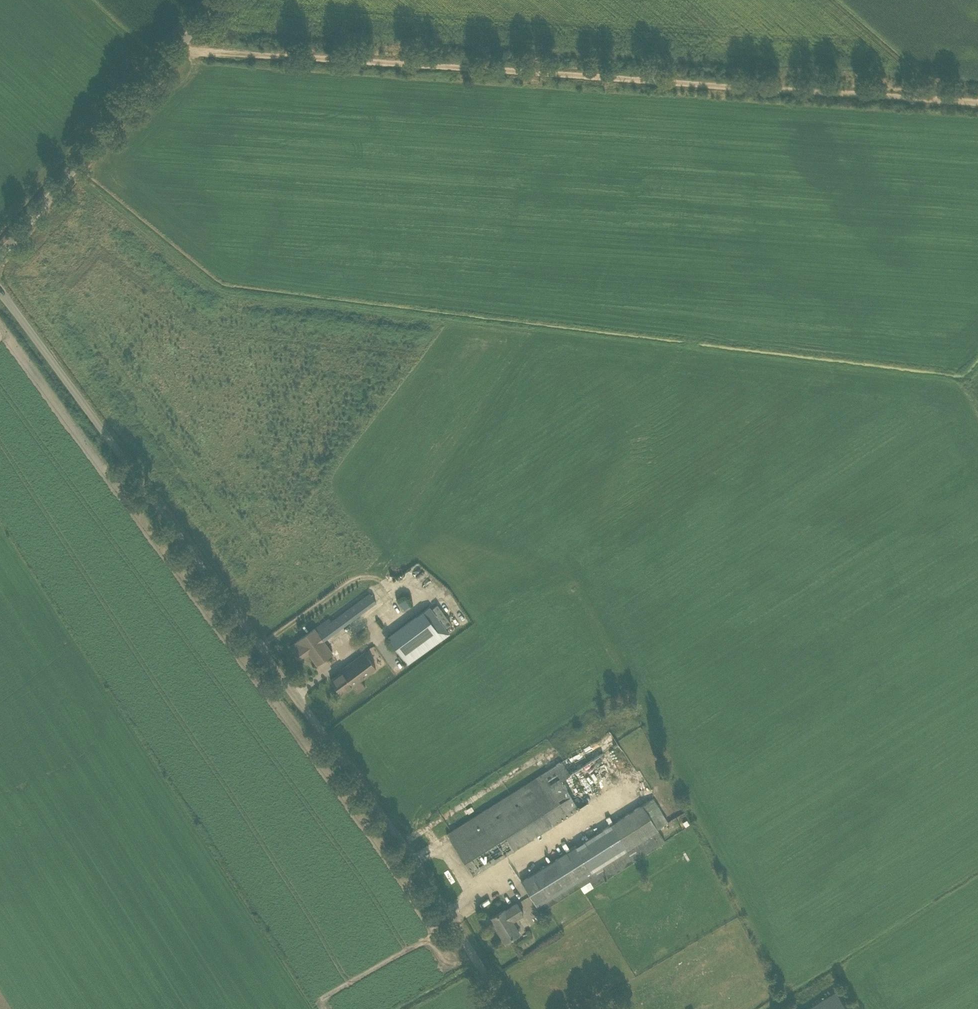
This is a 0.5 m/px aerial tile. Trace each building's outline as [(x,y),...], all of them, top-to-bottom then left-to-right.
[(325,658),(332,653),(326,644),(323,640),(330,636),(376,602),(367,589),(299,640),(291,645),(300,658),(308,652),(317,664),(325,658)] [(408,664),(450,633),(430,606),(388,637),(408,664)] [(376,667),(365,652),(339,671),(340,673),(331,680),(341,693),(376,667)] [(591,742),(455,828),(447,833),(473,875),(481,869),(580,807),(560,778),(598,752),(591,742)] [(521,881),(537,906),(540,911),(590,881),(593,885),(665,841),(657,827),(667,821),(653,797),(521,881)] [(512,922),(521,916),(524,914),(517,904),(505,911),(504,909),(490,918),(505,942),(519,933),(517,929),(512,922)] [(837,993),(811,1008),(847,1008),(837,993)]
